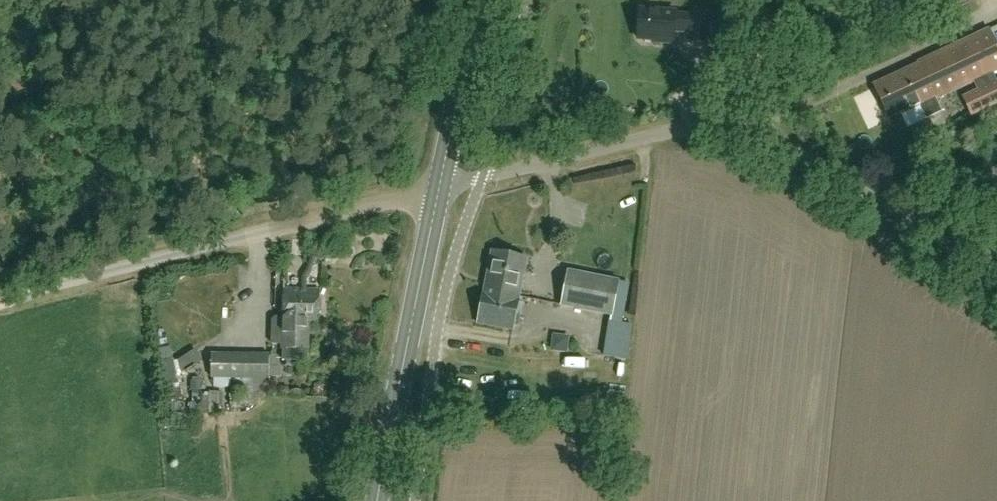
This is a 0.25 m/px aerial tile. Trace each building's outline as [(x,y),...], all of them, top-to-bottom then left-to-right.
[(989,13),(996,10),(996,0),(984,0),(989,13)] [(691,13),(676,12),(676,11),(641,9),(639,38),(655,39),(655,42),(674,43),(675,31),(692,32),(691,40),(709,41),(711,13),(691,12),(691,13)] [(986,76),(996,71),(996,45),(989,28),(917,62),(918,65),(874,86),(889,117),(904,109),(906,113),(920,106),(927,119),(942,112),(937,100),(976,81),(980,90),(964,97),(972,115),(996,103),(996,82),(991,85),(986,76)] [(485,289),(518,296),(526,257),(493,250),(485,289)] [(618,281),(569,271),(562,304),(609,314),(611,314),(612,313),(618,281)] [(283,322),(309,323),(319,323),(319,311),(321,311),(321,298),(319,298),(320,289),(283,288),(283,315),(274,315),(271,318),(271,322),(283,322)] [(518,296),(485,289),(484,288),(477,322),(513,329),(514,324),(518,325),(520,314),(516,313),(519,296),(518,296)] [(628,359),(633,323),(632,322),(629,322),(609,319),(603,355),(605,355),(616,357),(621,358),(628,359)] [(309,350),(309,323),(283,322),(271,322),(270,342),(282,342),(282,349),(283,349),(283,358),(303,359),(307,356),(307,350),(309,350)] [(268,387),(268,378),(269,353),(212,352),(211,377),(252,378),(252,388),(238,388),(238,394),(248,394),(248,397),(255,397),(255,391),(263,391),(263,387),(268,387)]
